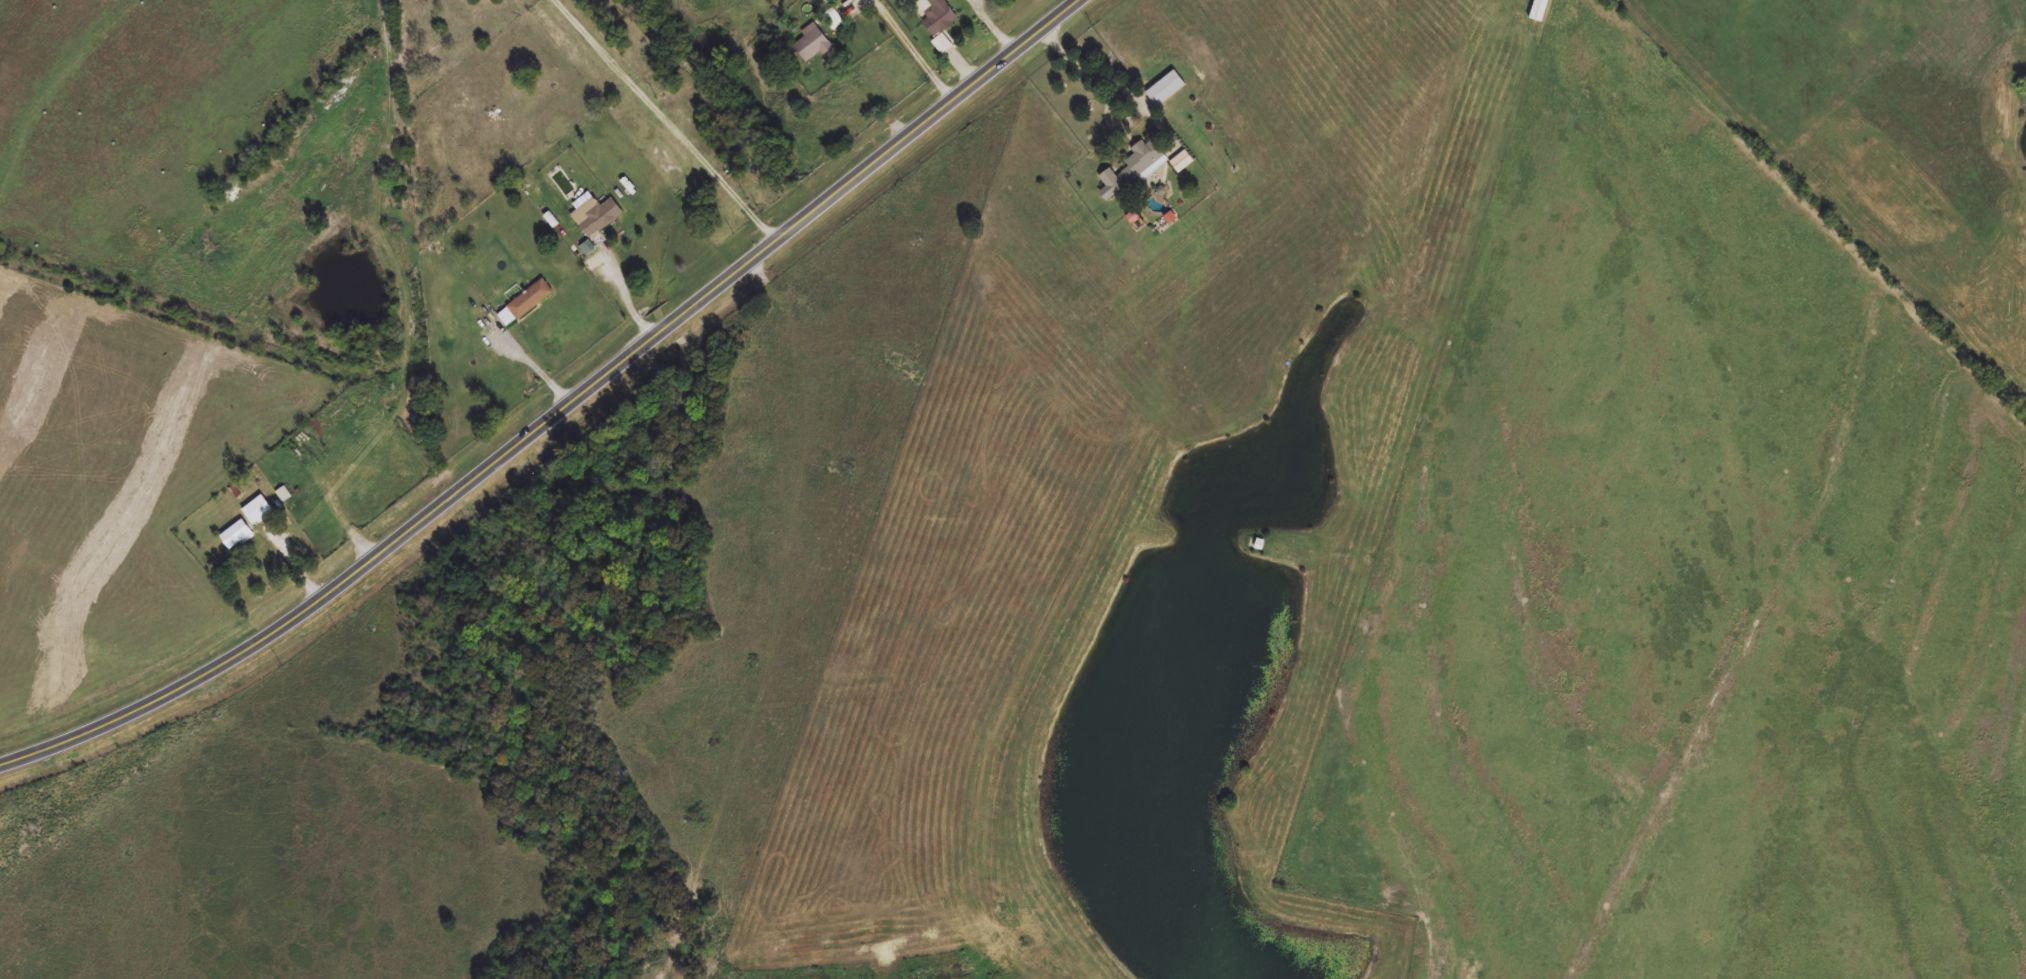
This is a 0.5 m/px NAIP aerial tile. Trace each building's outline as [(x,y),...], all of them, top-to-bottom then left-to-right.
[(935,37),(959,19),(945,0),(922,0),(913,7),(920,16),(935,37)] [(1530,19),(1546,23),(1553,0),(1536,0),(1530,19)] [(844,22),(833,7),(822,15),(833,30),(844,22)] [(833,45),(817,21),(802,31),(806,36),(795,43),(808,62),(833,45)] [(1187,87),(1177,71),(1146,89),(1156,105),(1187,87)] [(1165,155),(1150,138),(1125,161),(1140,178),(1165,155)] [(1178,175),(1195,160),(1185,149),(1168,163),(1178,175)] [(575,204),(579,209),(572,215),(592,239),(626,211),(614,197),(603,206),(590,191),(575,204)] [(556,294),(546,279),(497,312),(507,327),(556,294)] [(296,438),(310,452),(334,428),(319,414),(296,438)] [(254,525),(275,510),(264,494),(243,509),(254,525)] [(231,551),(256,535),(245,519),(221,536),(231,551)]
